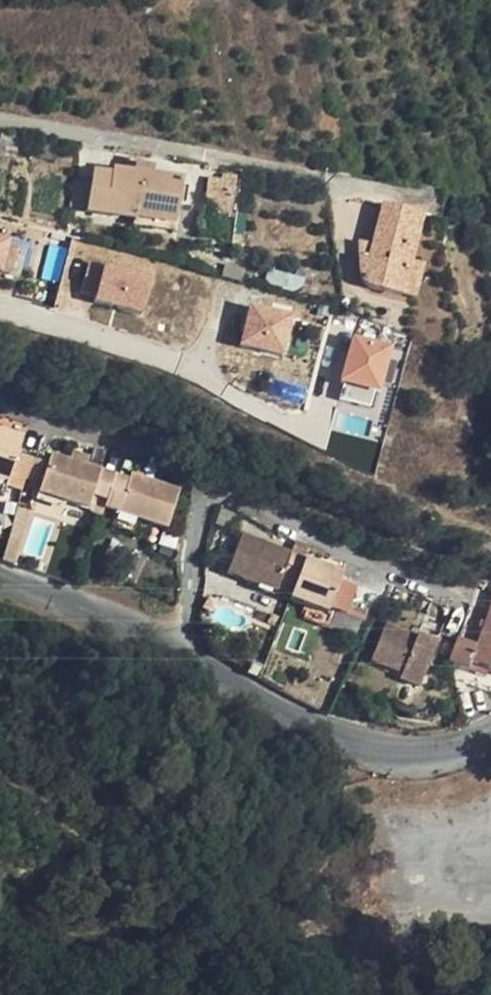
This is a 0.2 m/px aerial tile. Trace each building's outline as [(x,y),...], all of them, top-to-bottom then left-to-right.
[(139,220),(175,225),(182,181),(112,171),(111,174),(92,171),(86,212),(139,220)] [(267,187),(269,187),(268,178),(262,177),(260,190),(266,192),(267,187)] [(382,205),(373,244),(369,258),(360,256),(360,260),(360,267),(362,277),(369,287),(380,290),(402,296),(411,262),(423,215),(382,205)] [(175,232),(175,225),(139,220),(138,227),(175,232)] [(6,270),(11,236),(0,234),(0,270),(6,270)] [(359,241),(360,256),(369,258),(373,244),(359,241)] [(143,314),(154,277),(92,258),(80,295),(143,314)] [(411,262),(402,296),(415,299),(424,266),(411,262)] [(249,304),(240,347),(286,357),(295,314),(249,304)] [(342,382),(383,392),(395,346),(354,335),(342,382)] [(24,435),(8,430),(2,428),(0,427),(0,480),(9,483),(24,435)] [(85,464),(88,455),(73,450),(70,458),(85,464)] [(92,496),(106,501),(115,474),(85,464),(70,458),(52,453),(39,493),(88,509),(92,496)] [(103,508),(118,513),(137,520),(166,530),(180,489),(131,472),(129,479),(115,474),(106,501),(103,508)] [(137,520),(118,513),(114,526),(133,532),(137,520)] [(227,573),(290,598),(305,558),(292,552),(242,534),(227,573)] [(305,558),(310,545),(296,539),(292,552),(305,558)] [(343,573),(305,558),(290,598),(290,600),(327,614),(330,607),(340,580),(343,573)] [(346,614),(356,586),(340,580),(330,607),(346,614)] [(490,610),(477,644),(458,638),(448,663),(469,670),(472,663),(490,670),(490,610)] [(386,625),(371,662),(402,673),(399,680),(419,688),(438,642),(419,634),(417,637),(386,625)]
